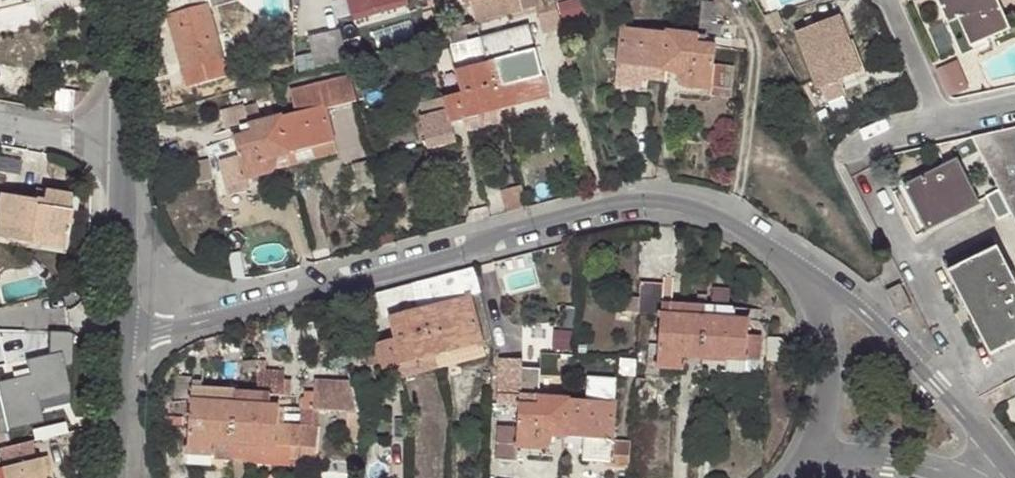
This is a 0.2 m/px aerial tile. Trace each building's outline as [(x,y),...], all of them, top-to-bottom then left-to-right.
[(184,69),(222,58),(209,6),(231,0),(164,0),(184,69)] [(397,0),(348,0),(351,12),(397,0)] [(407,0),(397,0),(351,12),(353,20),(408,4),(407,0)] [(475,22),(522,9),(520,0),(471,0),(475,22)] [(949,21),(959,15),(971,44),(987,36),(1009,27),(997,0),(939,0),(949,21)] [(764,15),(773,31),(783,28),(777,11),(764,15)] [(861,70),(838,13),(798,30),(826,100),(846,93),(840,78),(861,70)] [(959,15),(949,21),(963,51),(980,44),(982,50),(991,46),(987,36),(971,44),(959,15)] [(480,38),(487,61),(534,49),(528,25),(480,38)] [(666,56),(669,31),(622,25),(619,45),(603,43),(602,58),(616,59),(616,74),(662,82),(666,56)] [(467,41),(463,28),(448,33),(451,45),(467,41)] [(309,35),(316,69),(347,62),(340,29),(309,35)] [(715,36),(669,31),(666,56),(713,62),(715,36)] [(480,38),(467,41),(451,45),(463,91),(424,101),(428,115),(418,117),(427,148),(456,140),(450,122),(463,119),(500,109),(487,61),(480,38)] [(547,96),(534,49),(487,61),(500,109),(547,96)] [(713,62),(666,56),(662,82),(711,88),(710,94),(730,96),(734,64),(713,62)] [(962,59),(941,64),(948,93),(969,88),(962,59)] [(295,112),(276,118),(285,153),(332,140),(324,109),(356,101),(349,77),(290,92),(295,112)] [(285,153),(276,118),(261,121),(256,103),(221,113),(225,130),(250,124),(252,131),(234,136),(239,155),(219,160),(228,194),(248,189),(245,179),(263,174),(271,172),(274,169),(276,166),(275,161),(274,156),(285,153)] [(500,109),(463,119),(467,131),(503,123),(500,109)] [(974,136),(1000,189),(1012,211),(1014,217),(1014,127),(974,136)] [(212,179),(208,159),(191,163),(195,182),(212,179)] [(980,203),(957,159),(905,187),(914,206),(918,203),(930,228),(980,203)] [(32,185),(31,197),(41,198),(41,187),(32,185)] [(506,211),(525,206),(520,185),(501,190),(506,211)] [(26,242),(28,237),(64,242),(69,216),(66,213),(70,192),(41,187),(41,198),(31,197),(0,192),(0,238),(26,242)] [(1012,211),(1000,189),(986,195),(998,218),(1012,211)] [(28,237),(26,242),(63,249),(64,242),(28,237)] [(992,238),(945,261),(993,352),(1014,341),(1014,281),(992,238)] [(473,267),(375,292),(381,317),(388,315),(420,307),(469,294),(480,291),(473,267)] [(643,310),(660,311),(661,301),(663,285),(645,283),(643,310)] [(703,333),(745,335),(746,318),(733,317),(734,305),(728,305),(729,289),(712,288),(710,304),(704,303),(703,333)] [(469,294),(420,307),(436,367),(485,355),(469,294)] [(660,311),(659,330),(703,333),(704,303),(672,301),(671,312),(660,311)] [(420,307),(388,315),(394,338),(401,362),(404,375),(436,367),(420,307)] [(680,354),(702,356),(703,333),(659,330),(658,353),(657,366),(679,367),(680,354)] [(0,384),(0,391),(6,416),(9,430),(47,423),(40,396),(73,390),(68,368),(76,366),(77,332),(56,332),(54,356),(33,360),(37,376),(0,384)] [(745,335),(703,333),(702,356),(743,358),(745,335)] [(785,358),(784,337),(766,336),(765,358),(785,358)] [(401,362),(394,338),(361,346),(366,366),(381,362),(381,367),(396,364),(401,362)] [(314,378),(345,379),(346,370),(339,369),(338,368),(315,364),(314,378)] [(517,395),(538,395),(540,367),(519,366),(517,395)] [(255,389),(237,388),(234,425),(279,427),(280,406),(269,404),(269,393),(283,394),(284,370),(257,369),(255,389)] [(234,425),(237,388),(193,385),(194,375),(174,374),(173,397),(191,399),(189,421),(234,425)] [(586,397),(566,396),(565,416),(563,434),(584,435),(582,457),(610,458),(614,377),(587,377),(586,397)] [(350,379),(345,379),(314,378),(313,390),(305,390),(304,398),(301,398),(300,406),(358,411),(350,379)] [(518,403),(518,414),(565,416),(566,396),(538,395),(538,404),(518,403)] [(565,416),(518,414),(517,425),(496,426),(495,457),(516,458),(516,445),(527,446),(539,448),(544,446),(548,443),(551,438),(553,433),(563,434),(565,416)] [(234,425),(189,421),(186,464),(231,468),(231,463),(234,425)] [(279,427),(234,425),(231,463),(289,466),(290,460),(317,462),(319,429),(279,427)] [(43,477),(50,476),(46,456),(1,466),(4,477),(43,477)]
